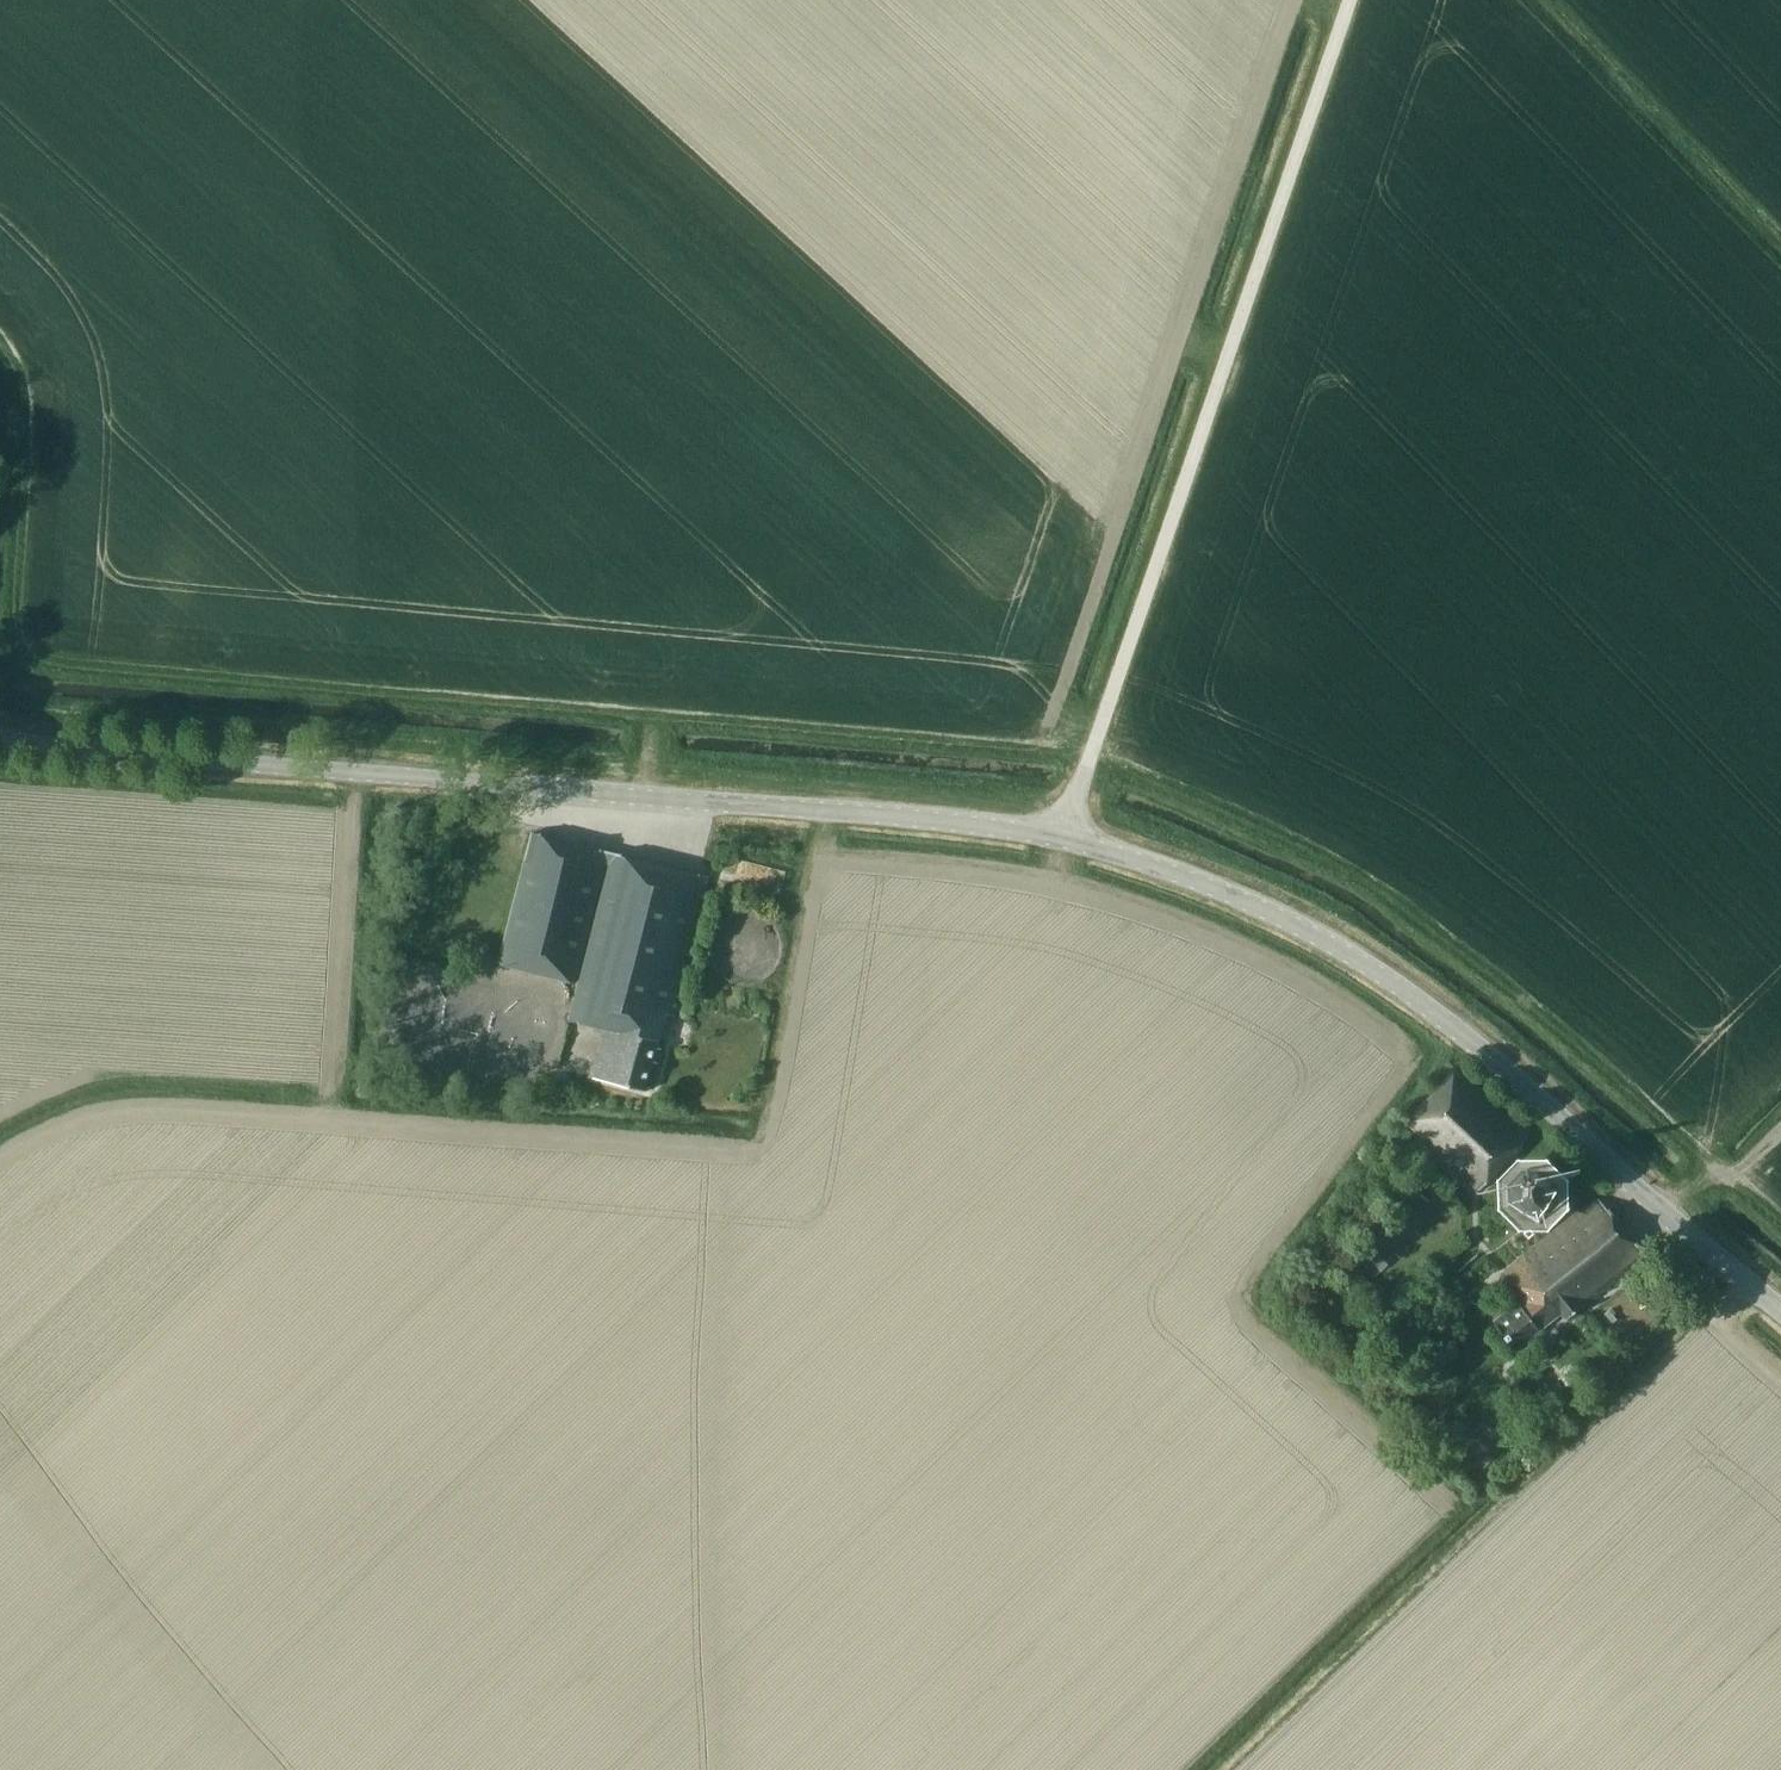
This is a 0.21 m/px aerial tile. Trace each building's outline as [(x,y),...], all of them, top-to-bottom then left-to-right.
[(666,1014),(674,1016),(709,876),(533,832),(499,964),(579,984),(570,1021),(607,1029),(595,1078),(647,1091),(666,1014)] [(785,868),(758,869),(759,886),(786,885),(785,868)] [(1407,1122),(1480,1191),(1529,1138),(1457,1070),(1407,1122)] [(1527,1216),(1533,1216),(1542,1215),(1543,1216),(1546,1215),(1545,1214),(1555,1203),(1556,1203),(1557,1200),(1556,1185),(1557,1185),(1555,1182),(1544,1172),(1544,1171),(1541,1170),(1540,1171),(1526,1171),(1525,1170),(1522,1172),(1522,1173),(1513,1183),(1512,1183),(1511,1186),(1511,1187),(1512,1201),(1511,1202),(1513,1205),(1524,1215),(1524,1216),(1527,1217),(1527,1216)] [(1583,1306),(1584,1307),(1647,1256),(1599,1198),(1502,1274),(1524,1300),(1494,1321),(1515,1349),(1561,1312),(1567,1319),(1583,1306)]
